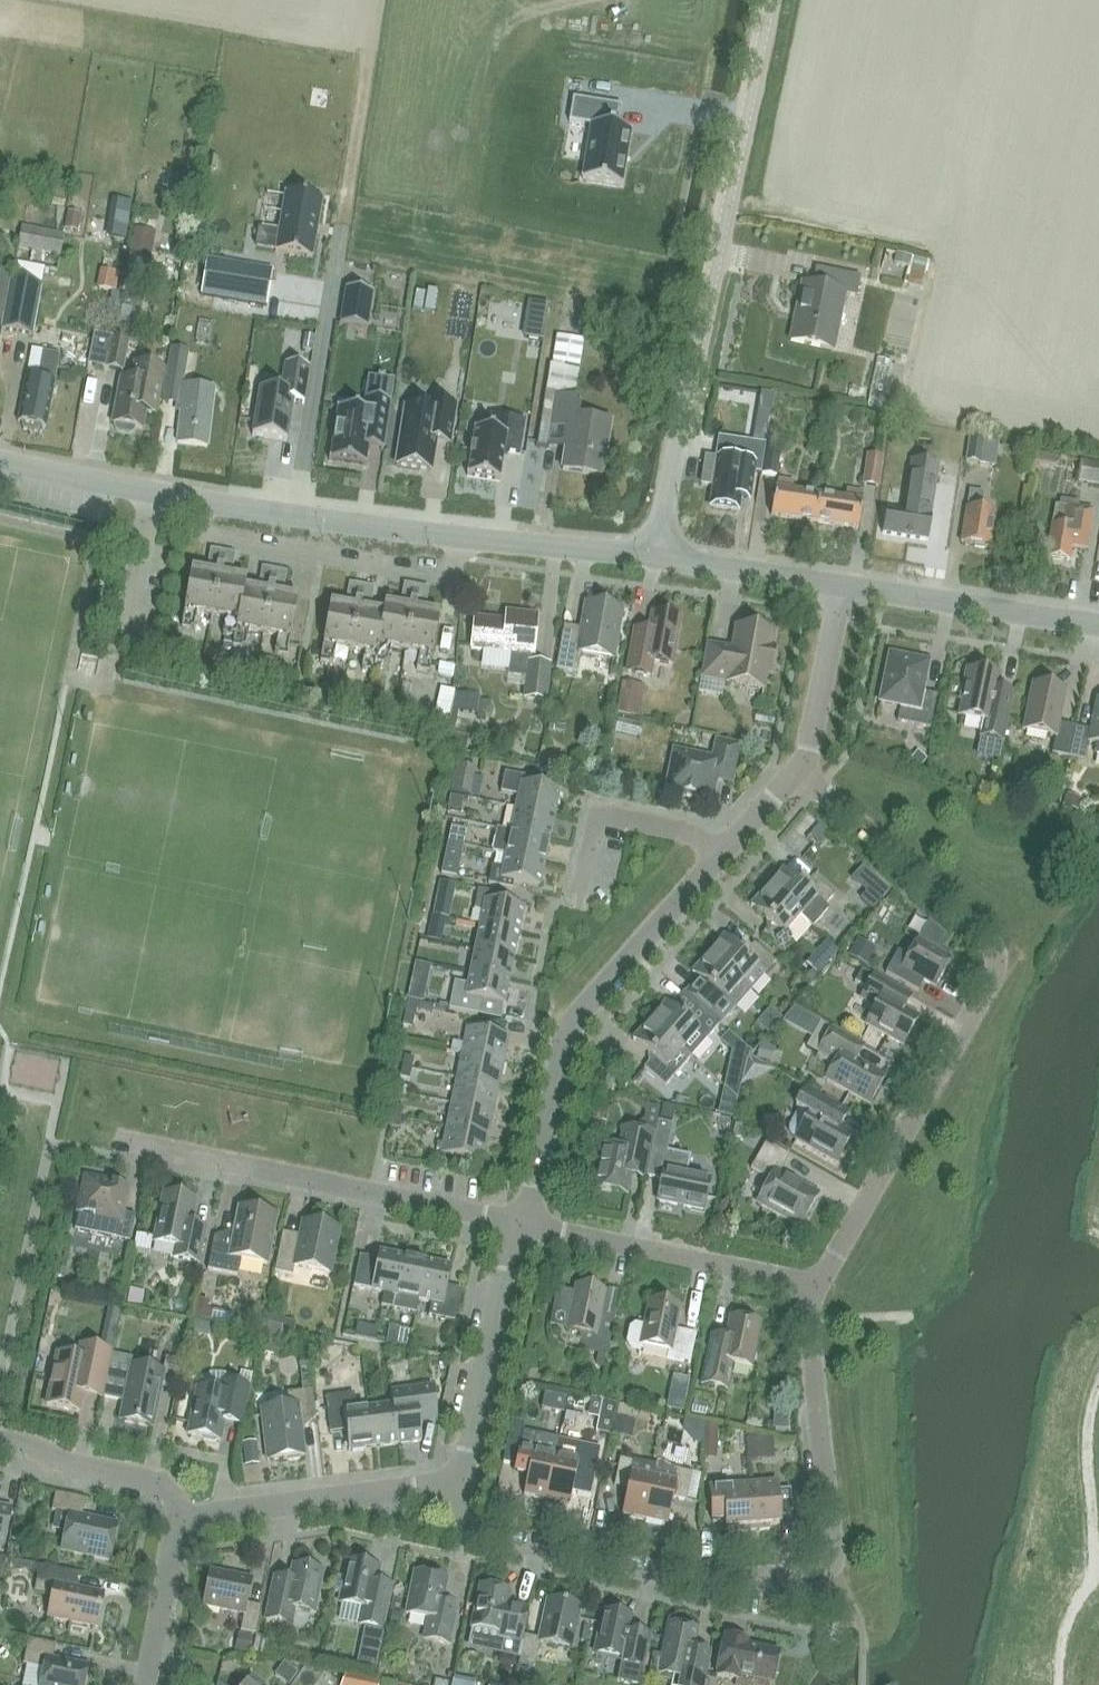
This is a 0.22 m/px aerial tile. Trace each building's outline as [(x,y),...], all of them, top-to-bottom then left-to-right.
[(608,129),(612,107),(573,100),(569,124),(590,127),(582,181),(621,187),(630,132),(617,130),(608,129)] [(312,259),(322,199),(285,193),(278,234),(259,230),(256,248),(275,251),(275,254),(312,259)] [(112,200),(107,234),(122,236),(127,202),(112,200)] [(70,213),(67,229),(78,231),(82,216),(70,213)] [(18,248),(32,251),(30,261),(44,264),(46,253),(59,256),(63,235),(22,227),(18,248)] [(927,261),(914,258),(907,287),(920,290),(927,261)] [(208,261),(202,297),(266,307),(271,271),(208,261)] [(15,263),(12,279),(11,279),(1,329),(31,334),(41,284),(43,268),(15,263)] [(104,281),(124,286),(128,269),(108,264),(104,281)] [(857,296),(861,275),(818,267),(814,287),(806,286),(799,321),(793,320),(789,338),(836,348),(847,294),(857,296)] [(340,325),(368,329),(374,293),(346,288),(340,325)] [(497,355),(552,364),(559,322),(504,313),(497,355)] [(127,342),(110,339),(94,336),(88,366),(121,372),(127,342)] [(213,390),(185,386),(189,350),(170,348),(163,403),(182,406),(177,444),(206,447),(213,390)] [(46,428),(54,383),(60,355),(42,351),(36,380),(26,378),(17,423),(22,423),(23,430),(38,433),(41,427),(46,428)] [(890,403),(900,356),(885,352),(875,400),(890,403)] [(249,436),(284,441),(291,393),(305,395),(309,367),(286,364),(282,393),(256,389),(249,436)] [(155,416),(156,410),(164,371),(135,366),(132,382),(119,380),(111,425),(115,426),(114,429),(116,433),(130,435),(133,433),(134,429),(142,431),(145,414),(155,416)] [(578,419),(580,401),(574,400),(579,371),(554,367),(546,422),(552,423),(570,425),(563,471),(602,477),(610,424),(578,419)] [(368,465),(366,464),(368,451),(384,453),(392,402),(372,399),(370,412),(339,407),(338,407),(337,409),(339,409),(331,459),(329,458),(329,460),(331,460),(366,466),(368,466),(368,465)] [(405,408),(396,465),(431,470),(436,442),(450,444),(456,407),(432,403),(430,412),(405,408)] [(474,430),(467,477),(500,482),(505,452),(520,454),(525,421),(501,417),(498,434),(474,430)] [(999,443),(968,438),(965,463),(995,468),(999,443)] [(706,458),(702,484),(713,485),(710,506),(739,511),(740,498),(749,500),(755,464),(756,464),(759,448),(747,446),(720,442),(718,458),(717,459),(706,458)] [(1040,446),(1027,444),(1021,474),(1034,477),(1040,446)] [(782,450),(768,447),(762,474),(776,477),(782,450)] [(878,488),(882,457),(867,455),(863,485),(878,488)] [(1081,461),(1078,483),(1098,486),(1098,464),(1081,461)] [(886,511),(882,534),(928,541),(931,518),(930,518),(938,466),(912,462),(907,491),(910,491),(907,509),(904,509),(903,514),(886,511)] [(814,523),(818,498),(792,494),(794,484),(777,482),(776,492),(775,492),(771,516),(814,523)] [(989,547),(995,512),(982,510),(984,493),(970,491),(961,543),(975,545),(974,547),(984,549),(985,547),(989,547)] [(844,502),(818,498),(814,523),(857,529),(861,505),(860,505),(862,495),(846,492),(844,502)] [(1055,508),(1046,559),(1069,563),(1071,548),(1085,550),(1092,514),(1078,512),(1079,505),(1060,501),(1059,509),(1055,508)] [(208,565),(218,566),(220,553),(210,551),(208,565)] [(223,568),(233,569),(235,555),(226,554),(223,568)] [(260,582),(269,584),(271,571),(262,569),(260,582)] [(211,616),(219,575),(192,570),(181,628),(193,630),(197,613),(211,616)] [(274,585),(284,587),(287,573),(277,571),(274,585)] [(219,575),(211,616),(226,619),(223,636),(234,638),(244,588),(246,580),(219,575)] [(347,598),(355,600),(357,586),(349,584),(347,598)] [(401,599),(410,601),(412,586),(404,585),(401,599)] [(371,603),(373,588),(364,587),(361,601),(371,603)] [(416,602),(426,603),(428,589),(418,587),(416,602)] [(248,631),(263,634),(271,593),(244,588),(234,638),(232,647),(245,650),(248,631)] [(271,593),(263,634),(278,637),(275,655),(286,657),(297,598),(271,593)] [(603,607),(585,604),(580,638),(562,635),(556,670),(578,674),(582,653),(614,659),(623,610),(618,609),(616,605),(606,603),(603,607)] [(332,665),(336,647),(350,650),(358,609),(331,604),(320,663),(332,665)] [(384,613),(376,664),(387,666),(390,648),(404,651),(412,610),(385,605),(384,613)] [(374,673),(376,664),(384,613),(358,609),(350,650),(364,652),(361,671),(374,673)] [(404,651),(419,654),(416,671),(428,673),(439,614),(412,610),(404,651)] [(533,655),(535,637),(537,615),(506,612),(505,622),(475,620),(472,649),(510,652),(507,677),(526,678),(528,662),(530,662),(531,654),(533,655)] [(673,665),(681,619),(652,614),(647,642),(633,640),(628,672),(651,676),(653,662),(673,665)] [(728,684),(763,690),(766,674),(771,674),(775,649),(771,649),(773,635),(762,633),(759,628),(752,627),(747,630),(736,628),(734,643),(738,649),(734,652),(710,647),(704,678),(728,682),(728,684)] [(931,729),(937,695),(923,692),(929,662),(890,654),(880,702),(901,707),(898,722),(931,729)] [(546,700),(549,664),(530,662),(528,662),(526,678),(524,698),(546,700)] [(1014,691),(997,688),(1000,677),(997,676),(997,674),(995,670),(989,669),(985,672),(985,674),(967,670),(961,700),(963,701),(960,717),(989,723),(986,738),(1004,742),(1014,691)] [(1068,757),(1075,727),(1059,724),(1066,691),(1033,684),(1023,730),(1056,737),(1052,754),(1068,757)] [(471,694),(456,691),(453,706),(468,709),(471,694)] [(636,693),(620,691),(616,713),(632,716),(636,693)] [(1095,744),(1093,752),(1096,756),(1098,756),(1098,702),(1097,701),(1091,730),(1076,727),(1069,758),(1085,761),(1089,743),(1095,744)] [(731,783),(739,747),(717,742),(713,760),(674,752),(666,791),(711,801),(716,780),(731,783)] [(470,796),(475,770),(458,766),(452,792),(470,796)] [(518,799),(516,809),(554,817),(559,792),(524,785),(525,778),(505,774),(500,795),(518,799)] [(549,840),(554,817),(516,809),(511,832),(549,840)] [(451,827),(447,843),(464,847),(467,831),(451,827)] [(544,864),(549,840),(511,832),(498,829),(495,841),(508,844),(506,856),(544,864)] [(457,879),(464,847),(447,843),(441,875),(457,879)] [(539,888),(544,864),(506,856),(503,868),(492,866),(488,885),(513,890),(514,883),(539,888)] [(804,887),(784,869),(767,888),(809,925),(813,928),(829,910),(825,906),(835,895),(813,877),(804,887)] [(435,896),(451,899),(454,886),(454,884),(438,881),(435,896)] [(877,881),(861,899),(873,910),(889,891),(877,881)] [(767,888),(751,906),(771,925),(762,935),(783,954),(793,943),(809,925),(767,888)] [(483,912),(480,925),(519,933),(524,909),(503,905),(504,896),(478,890),(474,910),(483,912)] [(428,933),(443,936),(446,919),(432,916),(428,933)] [(514,957),(519,933),(480,925),(475,949),(514,957)] [(725,936),(708,954),(750,991),(776,962),(754,943),(745,954),(725,936)] [(878,947),(859,936),(848,956),(867,967),(878,947)] [(936,986),(951,961),(917,942),(908,957),(898,952),(886,974),(918,992),(925,980),(936,986)] [(509,981),(514,957),(475,949),(471,973),(509,981)] [(750,991),(708,954),(692,973),(712,991),(703,1002),(724,1020),(750,991)] [(899,989),(874,975),(862,969),(854,983),(865,989),(859,1000),(875,1009),(866,1025),(903,1046),(919,1018),(891,1002),(899,989)] [(504,1005),(509,981),(471,973),(468,985),(455,983),(449,1010),(478,1015),(481,1000),(504,1005)] [(820,1023),(830,1008),(806,991),(795,1005),(820,1023)] [(691,1058),(707,1040),(720,1025),(699,1006),(686,1021),(666,1003),(649,1021),(691,1058)] [(415,1017),(405,1015),(403,1027),(412,1029),(415,1017)] [(649,1021),(633,1040),(653,1058),(644,1068),(665,1087),(675,1076),(691,1058),(649,1021)] [(833,1029),(832,1030),(820,1023),(807,1047),(819,1054),(817,1057),(834,1067),(826,1080),(870,1105),(884,1079),(849,1059),(858,1043),(833,1029)] [(467,1028),(462,1054),(504,1062),(509,1037),(467,1028)] [(730,1052),(723,1086),(736,1098),(739,1086),(740,1086),(746,1059),(749,1056),(748,1055),(751,1052),(739,1042),(730,1052)] [(775,1048),(760,1044),(757,1060),(772,1063),(775,1048)] [(499,1087),(504,1062),(462,1054),(457,1079),(499,1087)] [(414,1059),(404,1057),(402,1068),(412,1070),(414,1059)] [(399,1079),(410,1081),(412,1070),(402,1068),(399,1079)] [(494,1113),(499,1087),(457,1079),(452,1104),(494,1113)] [(796,1108),(798,1109),(788,1127),(788,1133),(791,1137),(796,1140),(836,1163),(853,1135),(833,1123),(841,1109),(806,1089),(796,1108)] [(488,1138),(494,1113),(452,1104),(447,1129),(488,1138)] [(674,1108),(663,1105),(660,1117),(667,1119),(673,1116),(674,1108)] [(394,1106),(391,1117),(402,1119),(404,1108),(394,1106)] [(399,1130),(402,1119),(391,1117),(389,1128),(399,1130)] [(658,1124),(652,1150),(646,1177),(662,1181),(658,1201),(703,1211),(710,1180),(685,1175),(689,1158),(665,1153),(670,1130),(667,1125),(658,1124)] [(483,1163),(488,1138),(447,1129),(441,1154),(483,1163)] [(627,1195),(630,1178),(645,1181),(654,1135),(629,1130),(625,1151),(602,1147),(594,1188),(627,1195)] [(800,1228),(819,1195),(781,1174),(790,1156),(766,1142),(751,1169),(771,1180),(758,1204),(800,1228)] [(128,1187),(86,1178),(75,1231),(130,1242),(135,1215),(122,1213),(128,1187)] [(198,1263),(206,1228),(191,1225),(196,1201),(163,1194),(154,1242),(176,1247),(174,1258),(198,1263)] [(266,1265),(276,1217),(239,1210),(233,1243),(214,1240),(208,1270),(237,1276),(241,1260),(266,1265)] [(303,1223),(300,1236),(283,1233),(281,1242),(275,1272),(293,1276),(295,1267),(331,1274),(339,1230),(303,1223)] [(393,1309),(403,1258),(379,1253),(371,1291),(384,1294),(382,1307),(393,1309)] [(418,1301),(426,1262),(403,1258),(393,1309),(415,1314),(418,1301)] [(451,1267),(439,1265),(426,1262),(418,1301),(431,1303),(429,1316),(455,1322),(462,1289),(447,1287),(451,1267)] [(557,1289),(553,1310),(570,1313),(567,1330),(580,1333),(579,1337),(581,1345),(584,1348),(587,1351),(590,1354),(594,1354),(597,1355),(596,1364),(598,1367),(603,1368),(608,1348),(609,1348),(614,1321),(600,1318),(605,1292),(597,1291),(596,1288),(586,1286),(584,1288),(576,1286),(575,1293),(557,1289)] [(679,1307),(651,1302),(645,1328),(636,1326),(631,1329),(628,1343),(631,1348),(641,1350),(642,1345),(668,1351),(667,1358),(690,1363),(696,1334),(674,1330),(679,1307)] [(264,1315),(260,1334),(276,1337),(281,1338),(284,1318),(264,1315)] [(752,1368),(761,1324),(756,1323),(756,1321),(747,1319),(745,1321),(730,1318),(722,1357),(708,1355),(702,1385),(727,1390),(732,1364),(752,1368)] [(412,1333),(399,1330),(396,1347),(408,1349),(412,1333)] [(260,1334),(257,1348),(273,1351),(276,1337),(260,1334)] [(102,1399),(102,1398),(105,1384),(111,1353),(80,1346),(77,1359),(57,1355),(46,1405),(79,1412),(83,1395),(102,1399)] [(163,1372),(131,1366),(133,1357),(111,1353),(105,1384),(102,1398),(124,1402),(120,1421),(153,1427),(162,1385),(177,1389),(182,1361),(166,1358),(163,1372)] [(244,1417),(250,1389),(219,1383),(217,1393),(197,1389),(188,1435),(221,1441),(226,1414),(244,1417)] [(390,1392),(392,1406),(397,1445),(422,1442),(419,1417),(437,1415),(433,1387),(390,1392)] [(300,1420),(316,1418),(313,1390),(287,1394),(289,1407),(261,1410),(268,1461),(305,1456),(300,1420)] [(373,1448),(368,1409),(356,1411),(354,1394),(326,1398),(330,1433),(346,1431),(349,1451),(373,1448)] [(397,1445),(392,1406),(368,1409),(373,1448),(397,1445)] [(522,1438),(516,1466),(529,1468),(524,1495),(547,1500),(559,1440),(523,1433),(522,1438)] [(559,1440),(547,1500),(570,1505),(575,1478),(588,1481),(594,1453),(581,1450),(574,1449),(566,1441),(559,1440)] [(645,1521),(654,1477),(656,1466),(655,1466),(620,1458),(614,1486),(628,1489),(622,1516),(645,1521)] [(656,1461),(655,1466),(656,1466),(654,1477),(645,1521),(668,1525),(673,1498),(687,1501),(692,1473),(673,1469),(663,1462),(656,1461)] [(777,1483),(752,1485),(756,1531),(771,1530),(770,1526),(780,1525),(779,1517),(793,1516),(791,1490),(777,1491),(777,1483)] [(756,1531),(752,1485),(723,1487),(724,1494),(711,1495),(712,1522),(726,1521),(727,1529),(740,1528),(740,1532),(756,1531)] [(82,1517),(86,1500),(55,1494),(52,1511),(69,1515),(62,1551),(110,1561),(117,1525),(82,1517)] [(4,1550),(13,1508),(0,1505),(0,1549),(4,1550)] [(392,1586),(377,1583),(380,1569),(348,1562),(340,1603),(362,1608),(359,1625),(374,1628),(383,1630),(392,1586)] [(96,1627),(103,1594),(69,1587),(72,1573),(40,1566),(35,1591),(53,1595),(49,1618),(96,1627)] [(314,1614),(323,1572),(293,1566),(290,1581),(275,1578),(266,1621),(291,1626),(294,1609),(314,1614)] [(256,1635),(261,1607),(247,1604),(252,1580),(211,1572),(204,1606),(244,1614),(240,1631),(256,1635)] [(458,1605),(443,1602),(448,1580),(415,1573),(406,1614),(428,1619),(424,1640),(449,1645),(455,1618),(458,1605)] [(473,1628),(470,1641),(496,1647),(494,1655),(519,1660),(522,1643),(529,1610),(507,1606),(510,1593),(480,1587),(472,1628),(473,1628)] [(572,1649),(580,1607),(548,1601),(540,1639),(525,1636),(519,1663),(535,1667),(540,1642),(572,1649)] [(401,1613),(391,1611),(388,1625),(399,1627),(401,1613)] [(621,1664),(618,1682),(633,1684),(641,1684),(651,1636),(630,1631),(633,1618),(603,1612),(595,1654),(622,1659),(621,1664)] [(374,1628),(366,1626),(358,1666),(375,1670),(383,1630),(374,1628)] [(648,1673),(653,1679),(672,1683),(672,1684),(705,1684),(707,1675),(711,1653),(694,1649),(698,1632),(669,1626),(662,1657),(652,1655),(648,1673)] [(253,1636),(239,1633),(235,1651),(249,1654),(253,1636)] [(269,1637),(256,1635),(252,1654),(265,1657),(269,1637)] [(717,1672),(718,1672),(717,1677),(739,1681),(738,1684),(773,1684),(779,1653),(747,1646),(747,1642),(725,1637),(724,1642),(723,1642),(717,1672)] [(23,1684),(84,1684),(88,1667),(53,1660),(56,1645),(29,1639),(23,1665),(27,1665),(23,1684)] [(283,1667),(300,1676),(306,1663),(290,1654),(283,1667)] [(453,1676),(451,1684),(471,1684),(472,1680),(453,1676)]
